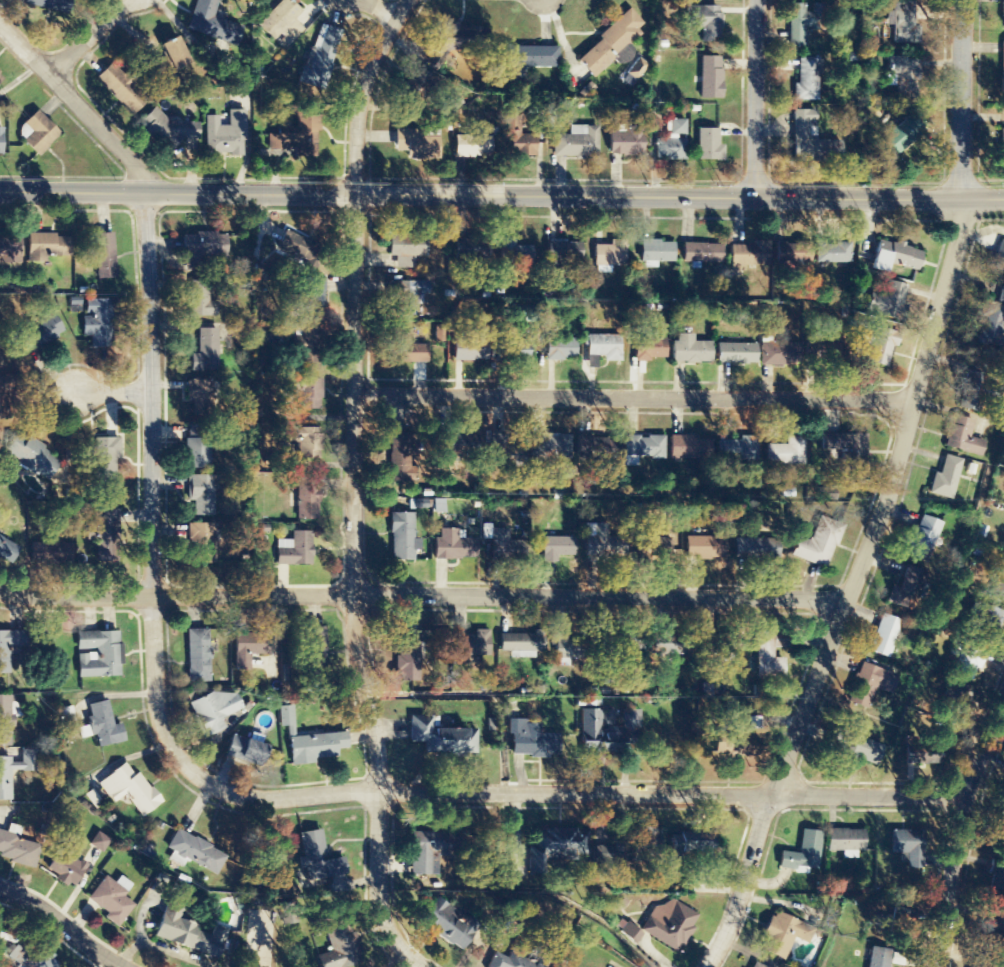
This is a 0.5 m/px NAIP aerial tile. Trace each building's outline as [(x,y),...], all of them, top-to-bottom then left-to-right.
[(24,6),(66,13),(68,0),(25,0),(24,6)] [(238,46),(243,27),(213,18),(219,0),(196,0),(187,32),(238,46)] [(304,30),(293,20),(301,12),(289,0),(282,0),(258,25),(285,50),(304,30)] [(921,44),(920,27),(914,27),(914,3),(893,4),(894,44),(921,44)] [(788,48),(807,48),(807,30),(826,30),(826,5),(812,4),(812,13),(805,13),(805,4),(789,4),(788,48)] [(719,6),(684,7),(685,29),(701,28),(701,42),(720,42),(719,6)] [(646,27),(630,10),(575,59),(591,77),(646,27)] [(341,31),(321,25),(308,70),(301,68),(297,84),(324,91),(341,31)] [(157,45),(166,62),(157,66),(162,75),(187,63),(175,36),(157,45)] [(558,46),(502,47),(502,71),(559,70),(558,46)] [(919,60),(906,60),(906,56),(889,57),(890,75),(898,74),(898,91),(920,90),(919,60)] [(722,57),(701,57),(700,99),(721,100),(722,57)] [(821,101),(820,58),(799,58),(799,85),(795,85),(795,102),(821,101)] [(127,72),(122,76),(111,64),(96,78),(122,106),(142,88),(127,72)] [(423,105),(429,91),(440,96),(446,83),(414,68),(401,95),(423,105)] [(59,136),(37,110),(23,123),(32,133),(23,141),(36,156),(59,136)] [(843,141),(817,140),(817,135),(811,135),(812,122),(818,122),(819,111),(796,110),(794,160),(842,162),(843,141)] [(208,117),(207,156),(242,156),(243,142),(246,142),(246,111),(229,111),(229,127),(220,126),(220,117),(208,117)] [(874,144),(887,162),(927,135),(915,116),(874,144)] [(688,120),(670,120),(670,140),(657,140),(656,160),(686,161),(686,138),(687,138),(688,120)] [(263,150),(288,150),(287,145),(295,145),(295,152),(315,152),(315,131),(306,131),(306,125),(288,125),(288,122),(277,122),(277,135),(262,135),(263,150)] [(599,127),(570,126),(570,136),(553,135),(553,158),(599,159),(599,127)] [(645,126),(627,126),(627,133),(608,133),(608,156),(645,157),(645,126)] [(455,136),(455,157),(491,158),(492,137),(484,136),(484,128),(470,128),(470,136),(455,136)] [(719,129),(699,129),(699,160),(724,161),(724,145),(718,145),(719,129)] [(440,160),(441,137),(420,137),(421,131),(395,130),(394,152),(408,152),(407,159),(440,160)] [(536,157),(536,135),(510,134),(510,156),(536,157)] [(113,233),(94,234),(96,279),(115,278),(113,233)] [(227,234),(182,233),(181,256),(226,257),(227,234)] [(276,252),(304,259),(308,239),(281,233),(276,252)] [(22,262),(25,239),(0,235),(0,259),(22,262)] [(30,235),(30,254),(71,255),(71,236),(30,235)] [(427,257),(427,236),(388,235),(388,267),(414,267),(414,257),(427,257)] [(455,239),(455,259),(489,259),(488,238),(455,239)] [(514,246),(514,240),(498,239),(497,263),(532,264),(533,247),(514,246)] [(626,241),(611,240),(611,246),(595,246),(595,273),(613,274),(613,266),(626,266),(626,241)] [(871,270),(887,273),(888,264),(917,270),(922,249),(877,240),(871,270)] [(998,240),(991,269),(1003,272),(1003,241),(998,240)] [(583,242),(547,241),(547,261),(582,262),(583,242)] [(657,269),(657,263),(674,263),(675,242),(642,241),(641,269),(657,269)] [(769,241),(752,241),(752,246),(729,245),(729,271),(743,271),(743,266),(769,266),(769,241)] [(815,263),(849,263),(850,244),(816,243),(815,263)] [(683,262),(722,264),(722,245),(683,244),(683,262)] [(796,265),(798,246),(776,244),(774,262),(796,265)] [(324,323),(324,279),(303,279),(303,297),(292,296),(292,317),(304,317),(303,323),(324,323)] [(416,317),(417,302),(427,303),(428,282),(395,281),(394,294),(400,295),(399,316),(416,317)] [(909,285),(888,281),(885,297),(872,295),(868,314),(902,320),(909,285)] [(216,317),(217,299),(209,299),(209,290),(190,290),(190,316),(216,317)] [(81,335),(90,335),(90,347),(112,347),(113,313),(117,313),(118,300),(85,299),(85,316),(81,316),(81,335)] [(984,302),(975,343),(1000,349),(1003,331),(1003,307),(984,302)] [(64,335),(54,315),(18,332),(27,351),(64,335)] [(217,328),(198,329),(198,354),(191,354),(191,371),(218,371),(217,328)] [(428,363),(428,345),(410,345),(410,329),(397,329),(397,362),(428,363)] [(712,363),(712,342),(694,342),(695,335),(673,334),(673,362),(712,363)] [(621,336),(586,335),(585,368),(596,368),(596,360),(621,361),(621,336)] [(545,360),(576,360),(576,339),(545,338),(545,360)] [(667,340),(634,339),(634,360),(666,360),(667,340)] [(488,361),(488,340),(453,340),(453,361),(488,361)] [(761,365),(803,366),(803,344),(762,343),(761,365)] [(757,345),(718,344),(718,363),(757,364),(757,345)] [(959,408),(976,412),(986,376),(983,375),(986,362),(972,358),(959,408)] [(17,402),(14,386),(10,387),(8,378),(0,380),(0,406),(17,402)] [(322,379),(300,379),(299,409),(321,409),(322,379)] [(193,401),(193,409),(211,408),(210,380),(186,381),(187,402),(193,401)] [(944,448),(981,457),(984,441),(969,437),(974,420),(952,415),(944,448)] [(321,429),(289,428),(289,440),(300,440),(300,454),(321,454),(321,429)] [(437,455),(479,454),(478,433),(436,434),(437,455)] [(572,435),(531,434),(530,457),(571,458),(572,435)] [(47,482),(60,460),(19,435),(8,454),(21,462),(19,465),(47,482)] [(525,464),(526,446),(508,446),(508,435),(491,435),(489,462),(525,464)] [(665,437),(625,436),(624,458),(665,458),(665,437)] [(599,437),(577,438),(578,459),(600,458),(599,437)] [(711,438),(670,437),(669,459),(711,461),(711,438)] [(717,441),(718,462),(758,461),(758,437),(740,437),(740,441),(717,441)] [(767,445),(766,465),(805,465),(805,437),(787,437),(787,445),(767,445)] [(120,439),(96,438),(96,479),(115,479),(116,460),(120,460),(120,439)] [(211,446),(188,445),(187,469),(210,469),(211,446)] [(605,450),(607,468),(623,466),(621,448),(605,450)] [(929,494),(951,500),(962,460),(945,455),(940,474),(934,473),(929,494)] [(187,476),(188,503),(195,503),(195,516),(213,516),(212,476),(187,476)] [(297,520),(319,519),(318,477),(296,478),(297,520)] [(118,510),(97,509),(97,543),(117,544),(118,510)] [(415,514),(391,513),(390,561),(414,561),(415,551),(421,551),(421,540),(415,539),(415,514)] [(928,563),(942,523),(920,515),(905,555),(928,563)] [(842,524),(819,516),(811,542),(797,537),(790,557),(827,569),(842,524)] [(213,562),(214,524),(191,524),(191,562),(213,562)] [(627,558),(628,536),(610,536),(610,525),(587,524),(586,556),(627,558)] [(478,539),(464,539),(464,530),(440,529),(439,539),(433,539),(433,559),(477,559),(478,539)] [(510,529),(492,529),(491,559),(526,560),(526,542),(510,541),(510,529)] [(292,541),(277,540),(276,565),(311,566),(311,556),(313,556),(313,532),(292,531),(292,541)] [(642,532),(643,553),(680,552),(680,531),(642,532)] [(20,546),(0,537),(0,560),(12,565),(20,546)] [(726,538),(688,537),(688,559),(725,559),(726,538)] [(558,556),(577,556),(577,538),(542,538),(542,563),(557,563),(558,556)] [(735,539),(734,559),(778,560),(778,541),(735,539)] [(72,544),(60,544),(60,540),(31,540),(31,563),(72,563),(72,544)] [(994,592),(1003,596),(1003,563),(994,592)] [(900,588),(892,586),(886,602),(910,610),(922,571),(907,566),(900,588)] [(1003,617),(1003,611),(978,602),(970,626),(997,636),(1003,617)] [(868,651),(888,658),(902,622),(882,614),(868,651)] [(325,628),(304,628),(305,671),(326,670),(325,628)] [(208,629),(188,630),(188,683),(209,683),(209,660),(208,629)] [(420,629),(395,629),(395,669),(401,669),(400,681),(419,681),(420,629)] [(474,636),(459,636),(458,664),(466,665),(466,656),(490,657),(490,631),(474,630),(474,636)] [(535,659),(535,652),(545,652),(545,631),(535,631),(535,635),(499,634),(499,652),(510,652),(510,659),(535,659)] [(9,674),(9,648),(25,648),(25,632),(0,632),(0,674),(9,674)] [(78,652),(78,678),(120,677),(120,632),(77,632),(77,652),(78,652)] [(250,671),(250,655),(268,655),(268,635),(235,634),(234,670),(250,671)] [(690,635),(652,634),(651,657),(669,658),(669,655),(689,656),(690,635)] [(591,638),(555,639),(556,659),(592,658),(591,638)] [(984,651),(962,646),(956,676),(978,681),(984,651)] [(891,694),(897,674),(860,664),(849,703),(868,709),(874,689),(891,694)] [(969,688),(954,683),(945,711),(960,716),(969,688)] [(220,719),(241,709),(231,686),(189,706),(204,737),(224,728),(220,719)] [(12,747),(12,716),(11,716),(11,696),(0,696),(0,746),(12,747)] [(79,728),(81,739),(96,736),(98,747),(124,742),(121,724),(112,726),(107,701),(88,704),(92,726),(79,728)] [(294,706),(280,707),(280,727),(289,727),(289,736),(295,736),(294,706)] [(642,711),(624,710),(623,727),(603,726),(603,711),(583,710),(581,750),(601,750),(601,744),(636,746),(637,729),(641,729),(642,711)] [(476,730),(432,729),(432,716),(409,716),(409,743),(424,743),(424,754),(476,755),(476,730)] [(559,734),(541,734),(541,724),(525,724),(525,720),(510,719),(509,756),(559,757),(559,734)] [(851,733),(843,755),(874,767),(883,746),(851,733)] [(291,765),(316,764),(316,758),(337,757),(337,749),(347,749),(346,734),(290,737),(291,765)] [(260,767),(267,747),(231,735),(224,756),(260,767)] [(905,767),(934,769),(935,765),(942,765),(943,748),(906,746),(905,767)] [(11,771),(37,771),(37,750),(21,750),(21,763),(11,763),(11,758),(0,758),(0,801),(11,801),(11,771)] [(126,795),(140,817),(160,804),(138,771),(132,775),(125,764),(97,782),(112,804),(126,795)] [(661,831),(636,827),(633,849),(658,852),(661,831)] [(588,828),(532,830),(533,846),(518,846),(519,869),(524,869),(525,874),(546,873),(546,860),(589,858),(588,828)] [(863,829),(827,830),(827,851),(843,851),(843,859),(857,859),(857,851),(864,851),(863,829)] [(216,875),(226,854),(176,830),(167,848),(173,851),(169,860),(183,867),(186,861),(216,875)] [(297,833),(305,893),(333,889),(331,878),(345,876),(343,858),(324,861),(319,830),(297,833)] [(889,854),(906,854),(906,868),(921,868),(922,832),(890,831),(889,854)] [(88,845),(101,854),(110,841),(96,832),(88,845)] [(699,867),(712,867),(713,846),(705,845),(705,832),(668,832),(668,854),(700,855),(699,867)] [(436,833),(413,833),(412,875),(434,876),(436,833)] [(86,866),(71,857),(75,849),(63,842),(46,872),(73,887),(86,866)] [(595,847),(595,864),(618,864),(618,847),(595,847)] [(988,888),(1003,892),(1003,868),(994,865),(988,888)] [(120,876),(114,883),(104,876),(87,899),(107,914),(103,919),(116,928),(133,905),(123,898),(132,885),(120,876)] [(460,951),(473,934),(454,921),(459,914),(436,897),(418,922),(460,951)] [(656,904),(640,931),(678,953),(699,916),(669,899),(664,909),(656,904)] [(154,939),(219,958),(226,933),(212,929),(210,936),(193,931),(195,925),(179,920),(183,906),(165,901),(154,939)] [(895,917),(888,916),(887,942),(909,943),(911,910),(895,909),(895,917)] [(634,945),(642,935),(636,930),(641,923),(626,911),(612,928),(634,945)] [(784,961),(794,939),(807,945),(814,930),(774,911),(756,948),(784,961)] [(315,957),(318,966),(349,966),(357,965),(341,913),(316,921),(321,935),(325,934),(331,952),(315,957)] [(987,919),(986,939),(1003,940),(1003,919),(987,919)] [(35,946),(29,957),(13,947),(7,957),(23,966),(57,966),(60,961),(35,946)] [(891,950),(869,948),(867,966),(889,966),(891,950)] [(495,949),(488,966),(536,966),(495,949)] [(988,960),(971,958),(970,966),(987,966),(988,960)]
